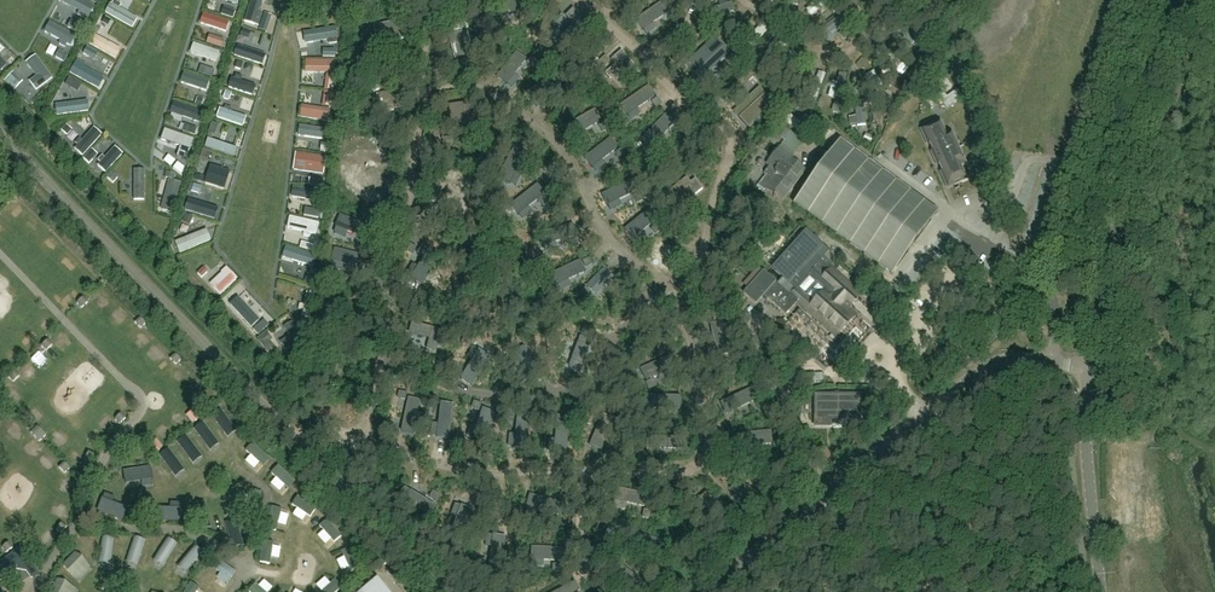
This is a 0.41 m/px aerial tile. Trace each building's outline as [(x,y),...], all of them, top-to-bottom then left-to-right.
[(209,9),(221,13),(225,2),(238,7),(241,0),(212,0),(209,9)] [(261,30),(263,23),(273,26),(276,17),(266,14),(270,1),(267,0),(258,0),(249,26),(261,30)] [(106,13),(136,28),(141,18),(111,2),(106,13)] [(572,24),(556,40),(565,49),(590,23),(574,8),(565,16),(572,24)] [(205,14),(202,25),(228,31),(231,19),(205,14)] [(822,31),(825,36),(846,22),(843,17),(822,31)] [(103,32),(108,24),(103,20),(97,28),(103,32)] [(263,34),(271,36),(274,26),(265,24),(263,34)] [(766,26),(752,37),(758,44),(772,33),(766,26)] [(449,35),(454,58),(460,56),(459,51),(471,48),(467,30),(449,35)] [(94,32),(89,44),(116,57),(122,46),(94,32)] [(309,35),(309,45),(325,45),(325,35),(309,35)] [(716,39),(689,63),(701,76),(728,53),(716,39)] [(192,56),(220,64),(223,53),(196,45),(192,56)] [(72,73),(104,90),(112,76),(110,76),(116,65),(105,59),(104,60),(85,50),(72,73)] [(637,70),(621,51),(614,57),(619,62),(605,74),(609,78),(616,72),(624,82),(637,70)] [(37,56),(26,63),(36,77),(30,82),(37,92),(53,79),(37,56)] [(309,77),(341,78),(341,66),(309,65),(309,77)] [(20,87),(17,90),(31,105),(40,96),(16,72),(11,77),(20,87)] [(824,75),(816,96),(823,99),(830,78),(824,75)] [(325,91),(325,78),(309,78),(309,91),(325,91)] [(183,88),(212,95),(214,86),(185,79),(183,88)] [(332,96),(340,96),(340,79),(331,79),(332,96)] [(734,83),(726,90),(733,98),(741,91),(734,83)] [(772,102),(758,87),(733,111),(747,126),(772,102)] [(941,89),(925,101),(931,108),(941,101),(946,109),(962,97),(957,90),(947,97),(941,89)] [(385,111),(402,108),(400,96),(394,97),(393,91),(376,94),(377,100),(383,99),(385,111)] [(58,116),(90,112),(89,100),(56,104),(58,116)] [(308,100),(307,109),(318,109),(319,100),(308,100)] [(451,105),(453,128),(459,128),(459,122),(471,121),(470,111),(477,110),(476,102),(451,105)] [(186,123),(204,127),(206,116),(177,110),(173,128),(185,131),(186,123)] [(307,111),(305,126),(334,129),(336,114),(307,111)] [(860,128),(869,125),(867,117),(858,120),(860,128)] [(68,125),(63,130),(71,137),(75,132),(68,125)] [(945,138),(943,134),(939,125),(931,128),(922,132),(927,142),(929,147),(931,146),(933,151),(931,152),(938,167),(940,166),(942,171),(940,172),(943,177),(947,187),(956,184),(964,180),(959,170),(958,166),(963,164),(961,161),(956,149),(952,139),(950,136),(945,138)] [(96,127),(77,149),(86,157),(105,135),(96,127)] [(886,269),(897,267),(914,244),(931,221),(929,210),(838,143),(794,202),(886,269)] [(109,174),(126,156),(116,147),(99,165),(109,174)] [(777,199),(781,202),(805,172),(777,150),(766,165),(769,167),(763,174),(765,175),(756,187),(762,192),(765,190),(774,197),(773,198),(776,200),(777,199)] [(358,171),(375,194),(389,184),(372,160),(358,171)] [(331,180),(332,162),(301,161),(300,179),(331,180)] [(137,203),(149,203),(147,169),(136,170),(137,203)] [(681,190),(688,200),(702,189),(695,179),(690,182),(686,178),(672,188),(676,193),(681,190)] [(316,193),(330,195),(331,186),(317,185),(316,193)] [(196,190),(195,198),(206,199),(206,191),(196,190)] [(10,215),(19,216),(21,201),(11,200),(10,215)] [(188,215),(221,225),(225,212),(192,201),(188,215)] [(36,234),(38,235),(46,228),(36,217),(22,229),(31,239),(36,234)] [(55,252),(63,243),(52,233),(43,241),(55,252)] [(178,241),(181,256),(216,248),(213,234),(178,241)] [(775,271),(783,278),(777,286),(762,273),(743,295),(754,304),(762,295),(784,316),(796,303),(806,312),(805,313),(834,340),(855,318),(848,311),(861,297),(833,271),(828,267),(831,264),(821,256),(826,250),(825,249),(807,234),(775,271)] [(40,247),(48,254),(52,249),(43,243),(40,247)] [(312,280),(321,268),(297,251),(289,263),(312,280)] [(61,266),(67,273),(80,262),(73,255),(61,266)] [(362,271),(329,261),(326,271),(359,280),(362,271)] [(587,274),(581,261),(550,274),(555,287),(587,274)] [(206,282),(213,278),(209,271),(202,275),(206,282)] [(79,285),(95,289),(98,277),(82,273),(79,285)] [(919,292),(927,284),(919,275),(911,284),(919,292)] [(242,278),(218,300),(235,317),(257,341),(278,324),(277,322),(246,291),(242,278)] [(315,323),(322,299),(312,296),(305,320),(315,323)] [(88,303),(83,297),(77,302),(81,308),(88,303)] [(127,326),(136,317),(125,307),(116,316),(127,326)] [(767,318),(775,324),(780,318),(773,312),(767,318)] [(146,323),(142,317),(135,322),(139,328),(146,323)] [(292,323),(283,328),(288,338),(279,343),(285,352),(303,341),(292,323)] [(147,326),(134,333),(139,342),(152,335),(147,326)] [(52,345),(48,340),(41,346),(46,351),(52,345)] [(15,350),(7,358),(15,365),(23,357),(15,350)] [(181,360),(176,354),(170,359),(174,365),(181,360)] [(669,356),(640,369),(646,381),(664,372),(674,367),(669,356)] [(19,377),(15,372),(8,377),(13,382),(19,377)] [(651,380),(645,383),(649,390),(654,387),(651,380)] [(752,388),(726,401),(731,412),(757,399),(752,388)] [(861,419),(861,394),(814,394),(814,418),(815,418),(815,426),(830,426),(830,418),(837,418),(837,419),(861,419)] [(645,395),(645,408),(674,409),(674,397),(645,395)] [(36,408),(28,414),(34,422),(42,416),(36,408)] [(220,408),(211,415),(224,431),(233,425),(220,408)] [(749,428),(762,419),(756,411),(744,420),(749,428)] [(200,418),(195,412),(188,418),(193,423),(200,418)] [(126,419),(121,414),(115,419),(120,424),(126,419)] [(603,414),(592,441),(603,446),(615,419),(603,414)] [(588,415),(585,422),(591,425),(594,418),(588,415)] [(471,421),(461,423),(463,429),(472,427),(471,421)] [(203,422),(194,429),(206,445),(215,439),(203,422)] [(39,442),(46,436),(37,426),(31,432),(39,442)] [(771,431),(742,435),(743,447),(772,444),(771,431)] [(186,435),(177,441),(189,458),(198,451),(186,435)] [(651,437),(651,448),(667,448),(667,449),(668,449),(668,448),(681,449),(682,439),(685,439),(685,438),(651,437)] [(132,445),(141,459),(152,453),(147,445),(142,448),(138,442),(132,445)] [(162,448),(157,442),(151,448),(155,453),(162,448)] [(248,450),(262,466),(270,459),(256,443),(248,450)] [(168,448),(159,455),(172,472),(181,465),(168,448)] [(247,465),(255,470),(260,463),(252,457),(247,465)] [(140,465),(159,489),(168,482),(149,458),(140,465)] [(65,473),(70,468),(64,462),(59,467),(65,473)] [(109,471),(129,492),(139,482),(118,462),(109,471)] [(272,488),(280,492),(284,484),(276,480),(272,488)] [(403,485),(396,498),(429,518),(437,505),(403,485)] [(617,488),(614,500),(615,500),(626,503),(645,507),(648,495),(617,488)] [(255,504),(263,505),(264,493),(256,492),(255,504)] [(293,507),(313,517),(318,507),(298,496),(293,507)] [(98,511),(126,509),(125,498),(97,500),(98,511)] [(206,508),(195,511),(200,530),(211,527),(206,508)] [(303,514),(300,522),(308,526),(311,518),(303,514)] [(283,517),(281,525),(291,527),(293,519),(283,517)] [(331,521),(323,528),(335,539),(342,532),(331,521)] [(68,527),(62,523),(57,529),(62,534),(68,527)] [(237,526),(226,529),(232,549),(243,545),(237,526)] [(320,540),(327,546),(332,539),(325,534),(320,540)] [(145,541),(134,537),(127,557),(139,561),(145,541)] [(114,540),(102,538),(99,559),(111,560),(114,540)] [(177,545),(167,538),(156,556),(166,562),(177,545)] [(274,567),(276,542),(267,541),(265,566),(274,567)] [(13,548),(9,543),(2,548),(7,553),(13,548)] [(204,554),(195,546),(181,562),(190,570),(204,554)] [(39,574),(21,550),(18,549),(0,563),(0,574),(3,572),(9,579),(21,581),(29,576),(31,579),(39,574)] [(276,549),(274,557),(284,559),(286,551),(276,549)] [(82,556),(67,570),(79,582),(94,568),(82,556)] [(343,573),(350,569),(346,561),(339,564),(343,573)] [(219,582),(234,585),(237,567),(223,564),(219,582)] [(379,578),(361,591),(390,591),(379,578)] [(268,591),(269,591),(276,587),(270,579),(263,585),(268,591)] [(324,590),(331,584),(326,579),(320,584),(324,590)] [(78,591),(68,581),(57,591),(77,591),(78,591)] [(346,591),(337,581),(325,591),(345,591),(346,591)] [(201,587),(194,582),(186,591),(198,591),(201,587)] [(555,591),(577,591),(580,591),(575,582),(555,591)]
